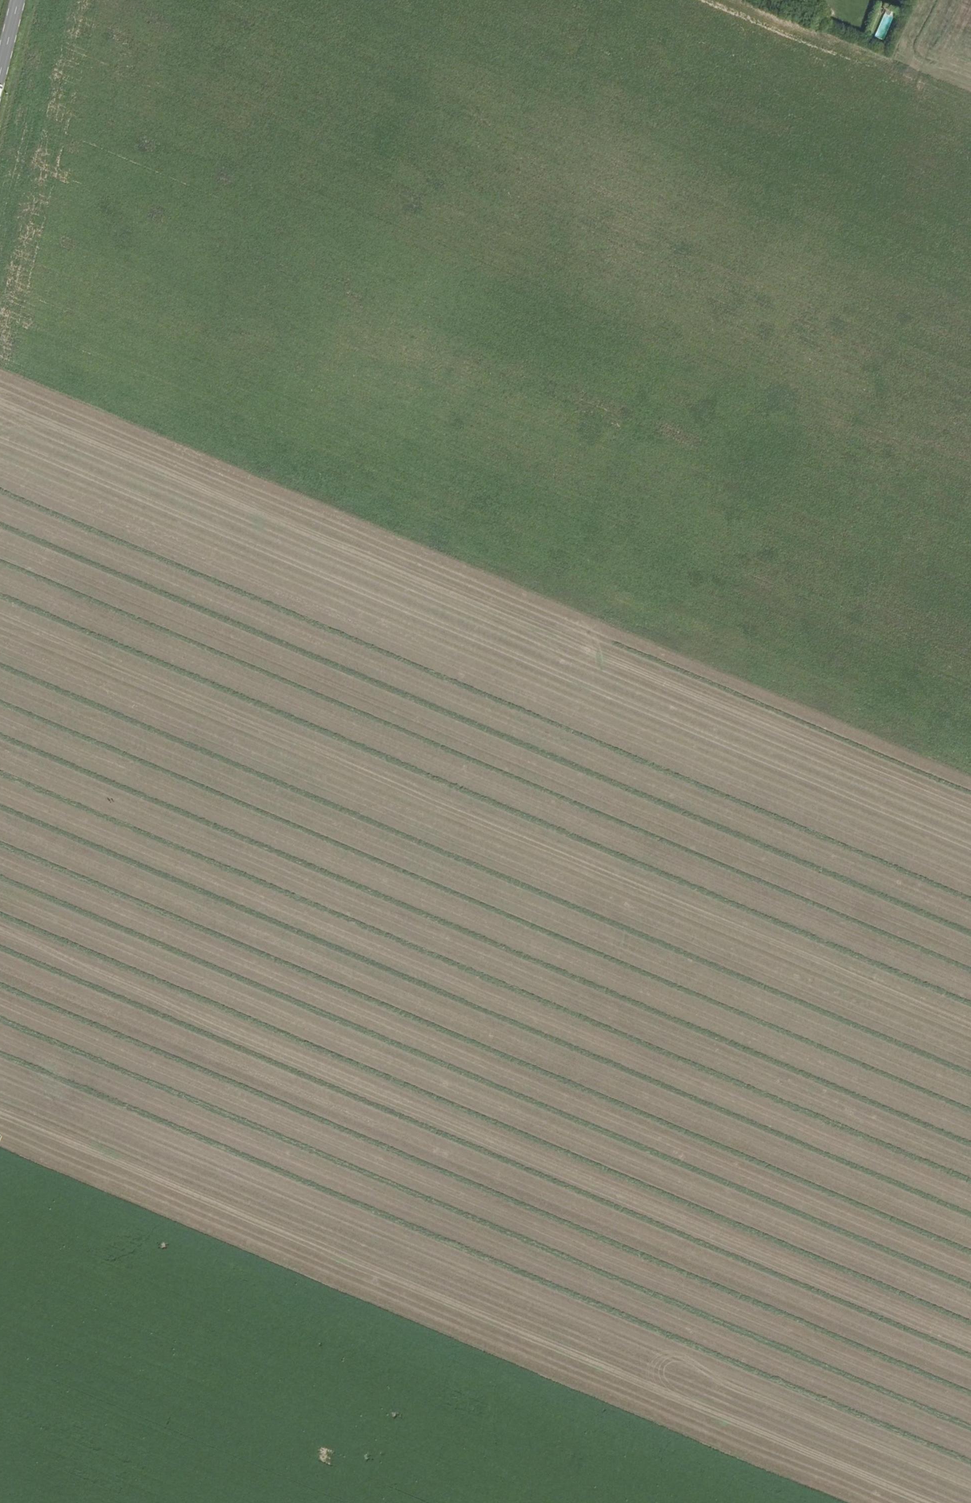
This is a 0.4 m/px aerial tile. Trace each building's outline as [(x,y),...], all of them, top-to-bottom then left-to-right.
[(882,40),(892,17),(883,13),(873,36),(882,40)]
